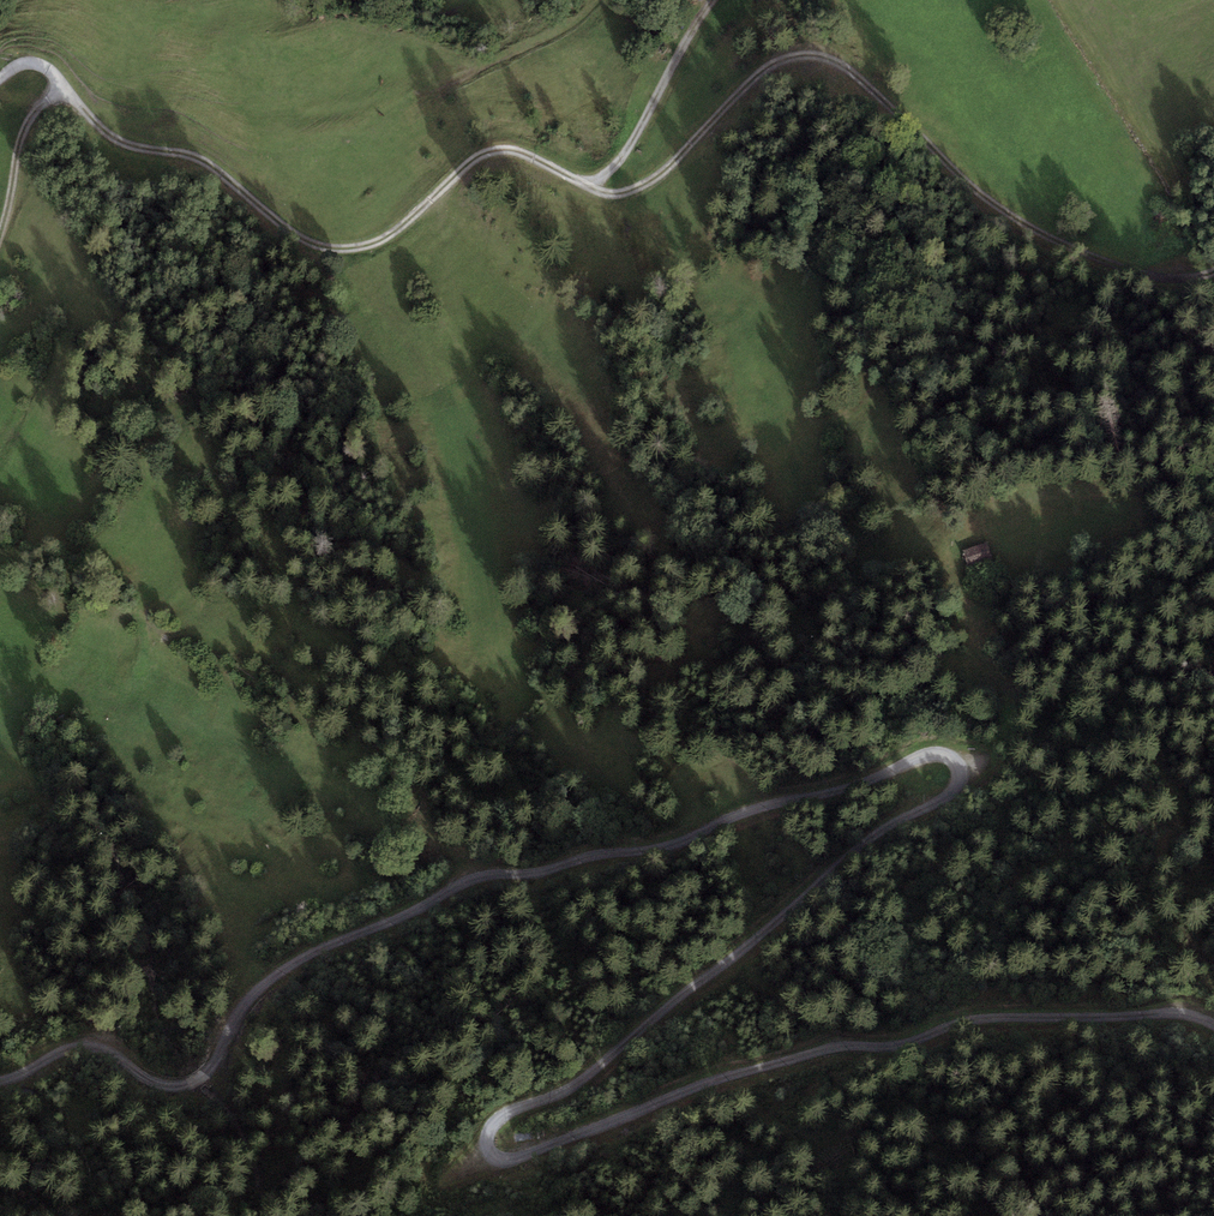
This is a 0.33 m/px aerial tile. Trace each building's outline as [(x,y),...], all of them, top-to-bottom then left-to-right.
[(987,542),(962,550),(968,568),(992,560),(987,542)]
